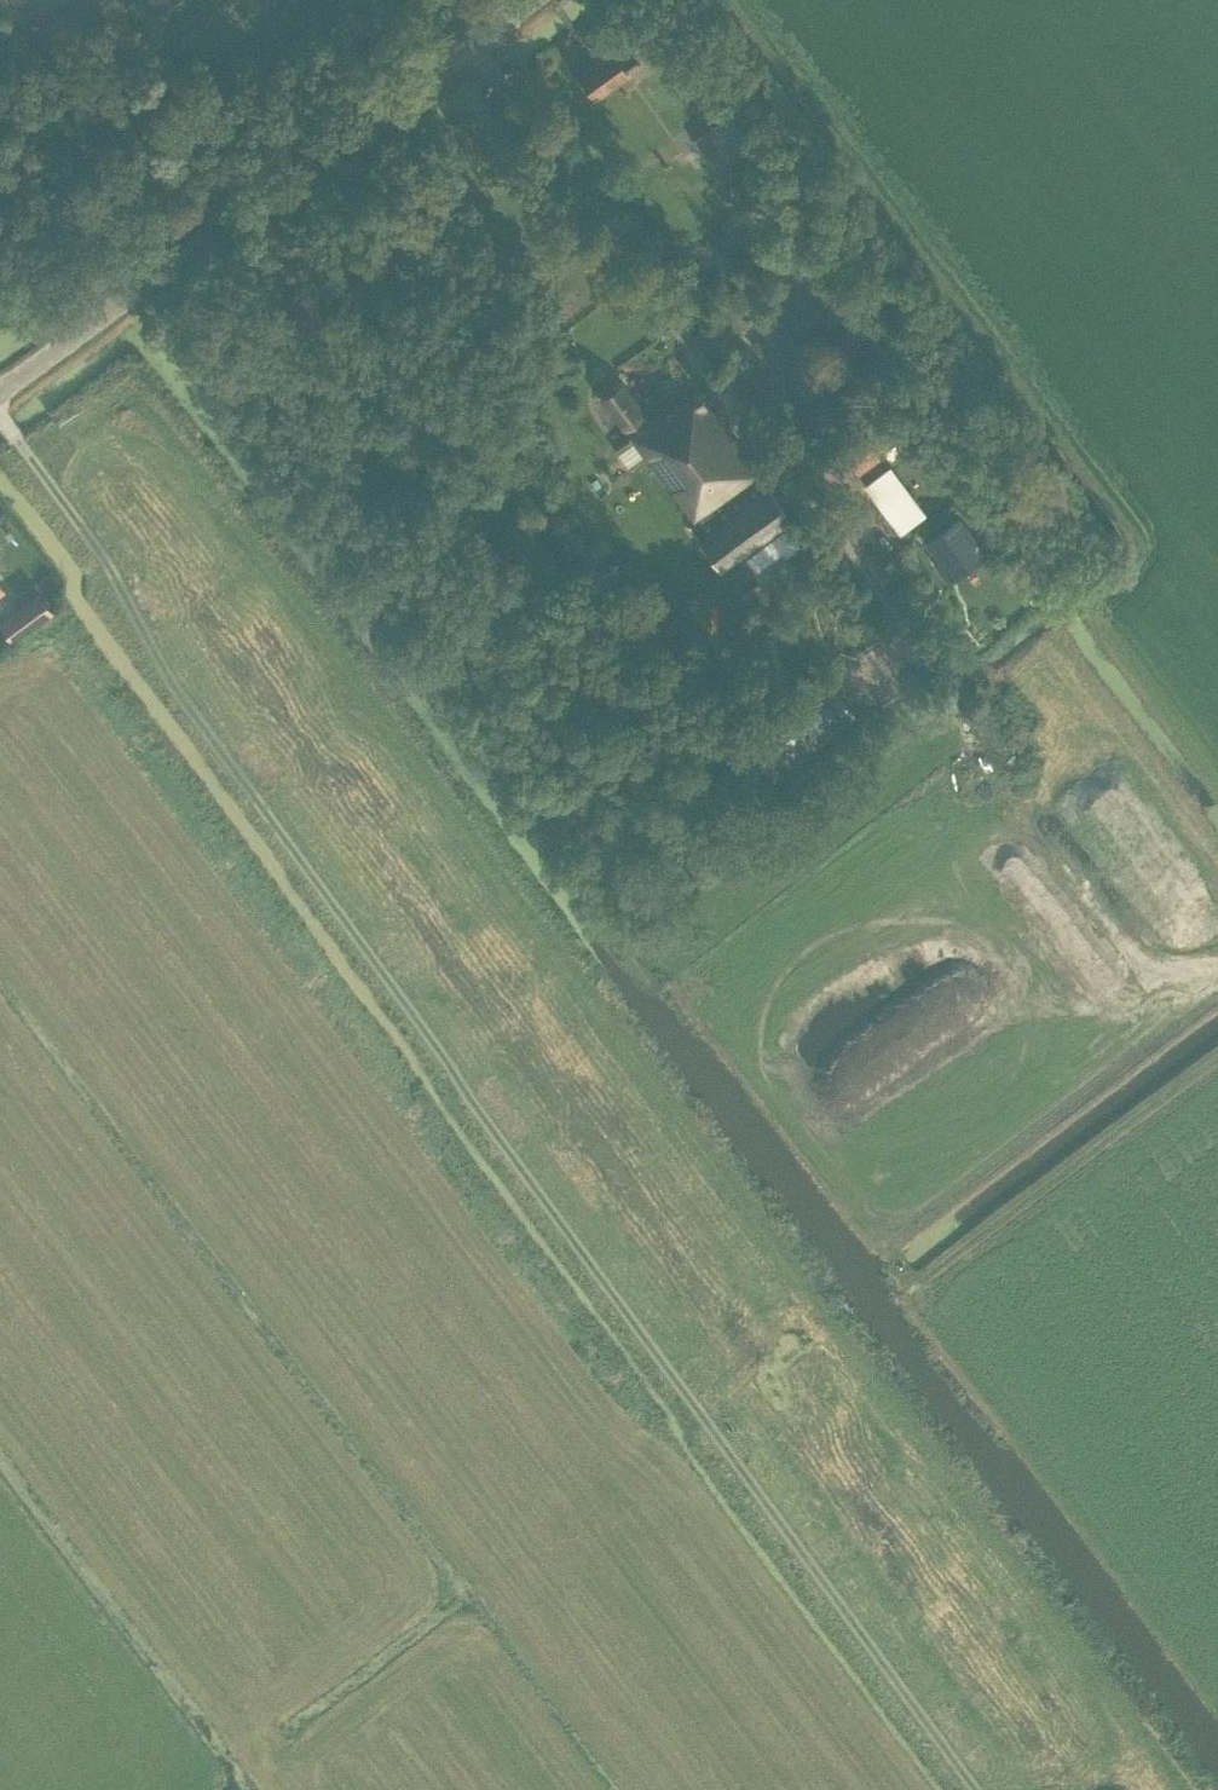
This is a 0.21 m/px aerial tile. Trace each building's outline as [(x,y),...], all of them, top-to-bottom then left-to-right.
[(621,58),(614,49),(579,74),(596,98),(631,74),(641,66),(630,51),(621,58)] [(719,121),(694,139),(714,166),(739,149),(719,121)] [(698,537),(722,571),(792,519),(745,454),(695,389),(649,422),(621,383),(604,396),(632,433),(630,435),(696,525),(692,528),(698,537)] [(865,436),(844,452),(860,473),(881,456),(865,436)] [(954,519),(923,542),(938,561),(947,554),(962,573),(983,557),(954,519)] [(800,523),(752,557),(766,577),(774,589),(802,569),(798,562),(818,548),(800,523)] [(752,557),(717,582),(731,602),(766,577),(752,557)] [(42,595),(18,612),(29,628),(53,611),(42,595)] [(689,596),(686,603),(691,610),(698,609),(702,601),(697,595),(689,596)] [(730,616),(746,631),(755,621),(739,606),(730,616)]
